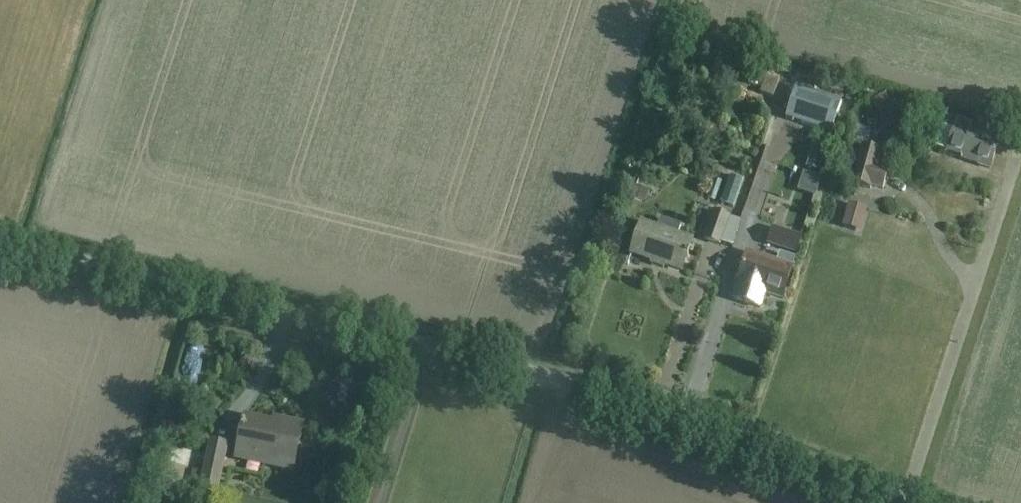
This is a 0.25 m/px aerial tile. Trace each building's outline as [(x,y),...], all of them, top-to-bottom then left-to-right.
[(798,88),(788,118),(834,133),(844,102),(798,88)] [(955,131),(946,155),(959,159),(958,160),(961,161),(962,160),(972,163),(989,169),(991,165),(998,144),(969,134),(972,125),(957,120),(954,130),(955,131)] [(871,187),(883,190),(888,171),(876,168),(881,152),(862,146),(851,185),(870,190),(871,187)] [(839,215),(863,222),(866,210),(842,203),(839,215)] [(704,239),(720,244),(729,217),(713,212),(704,239)] [(642,224),(632,253),(653,261),(654,259),(665,263),(664,265),(682,271),(686,258),(688,259),(689,255),(687,254),(692,242),(678,237),(681,226),(661,219),(657,229),(642,224)] [(773,230),(768,245),(797,255),(802,239),(773,230)] [(738,285),(733,300),(760,309),(765,294),(783,300),(792,270),(796,259),(780,254),(776,264),(748,255),(738,285)] [(199,353),(197,376),(213,378),(216,355),(199,353)] [(243,432),(239,451),(238,458),(263,463),(262,467),(293,473),(303,426),(281,422),(280,426),(245,419),(242,432),(243,432)] [(199,487),(215,490),(226,446),(210,442),(199,487)]
